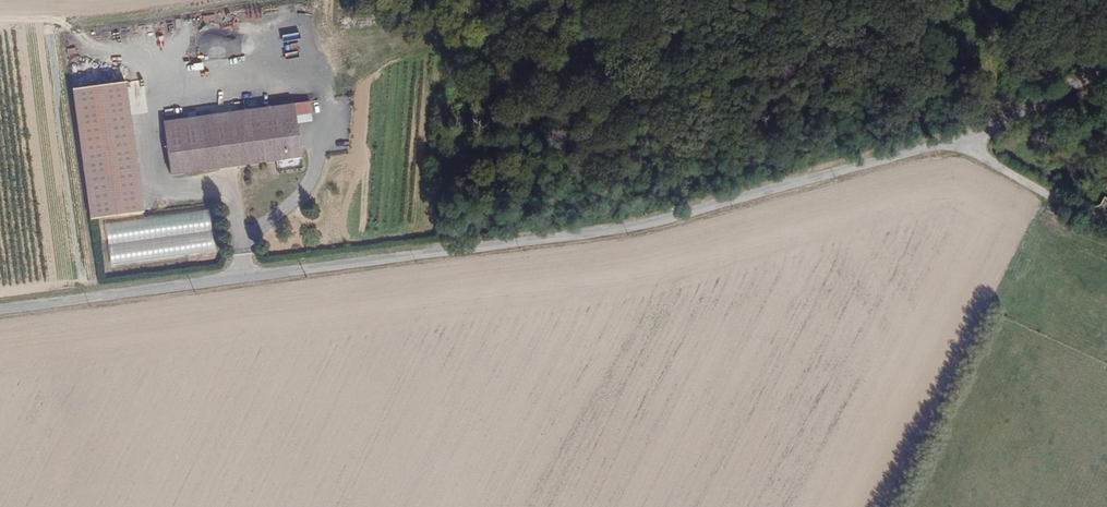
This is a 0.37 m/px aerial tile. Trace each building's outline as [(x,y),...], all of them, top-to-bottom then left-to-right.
[(201,55),(240,57),(241,39),(202,37),(201,55)] [(132,114),(147,113),(144,79),(128,81),(132,114)] [(93,217),(140,211),(146,209),(126,80),(124,80),(73,88),(84,157),(93,217)] [(302,156),(295,104),(237,112),(186,119),(163,122),(170,174),(230,166),(302,156)] [(105,224),(110,265),(215,252),(210,211),(105,224)]
